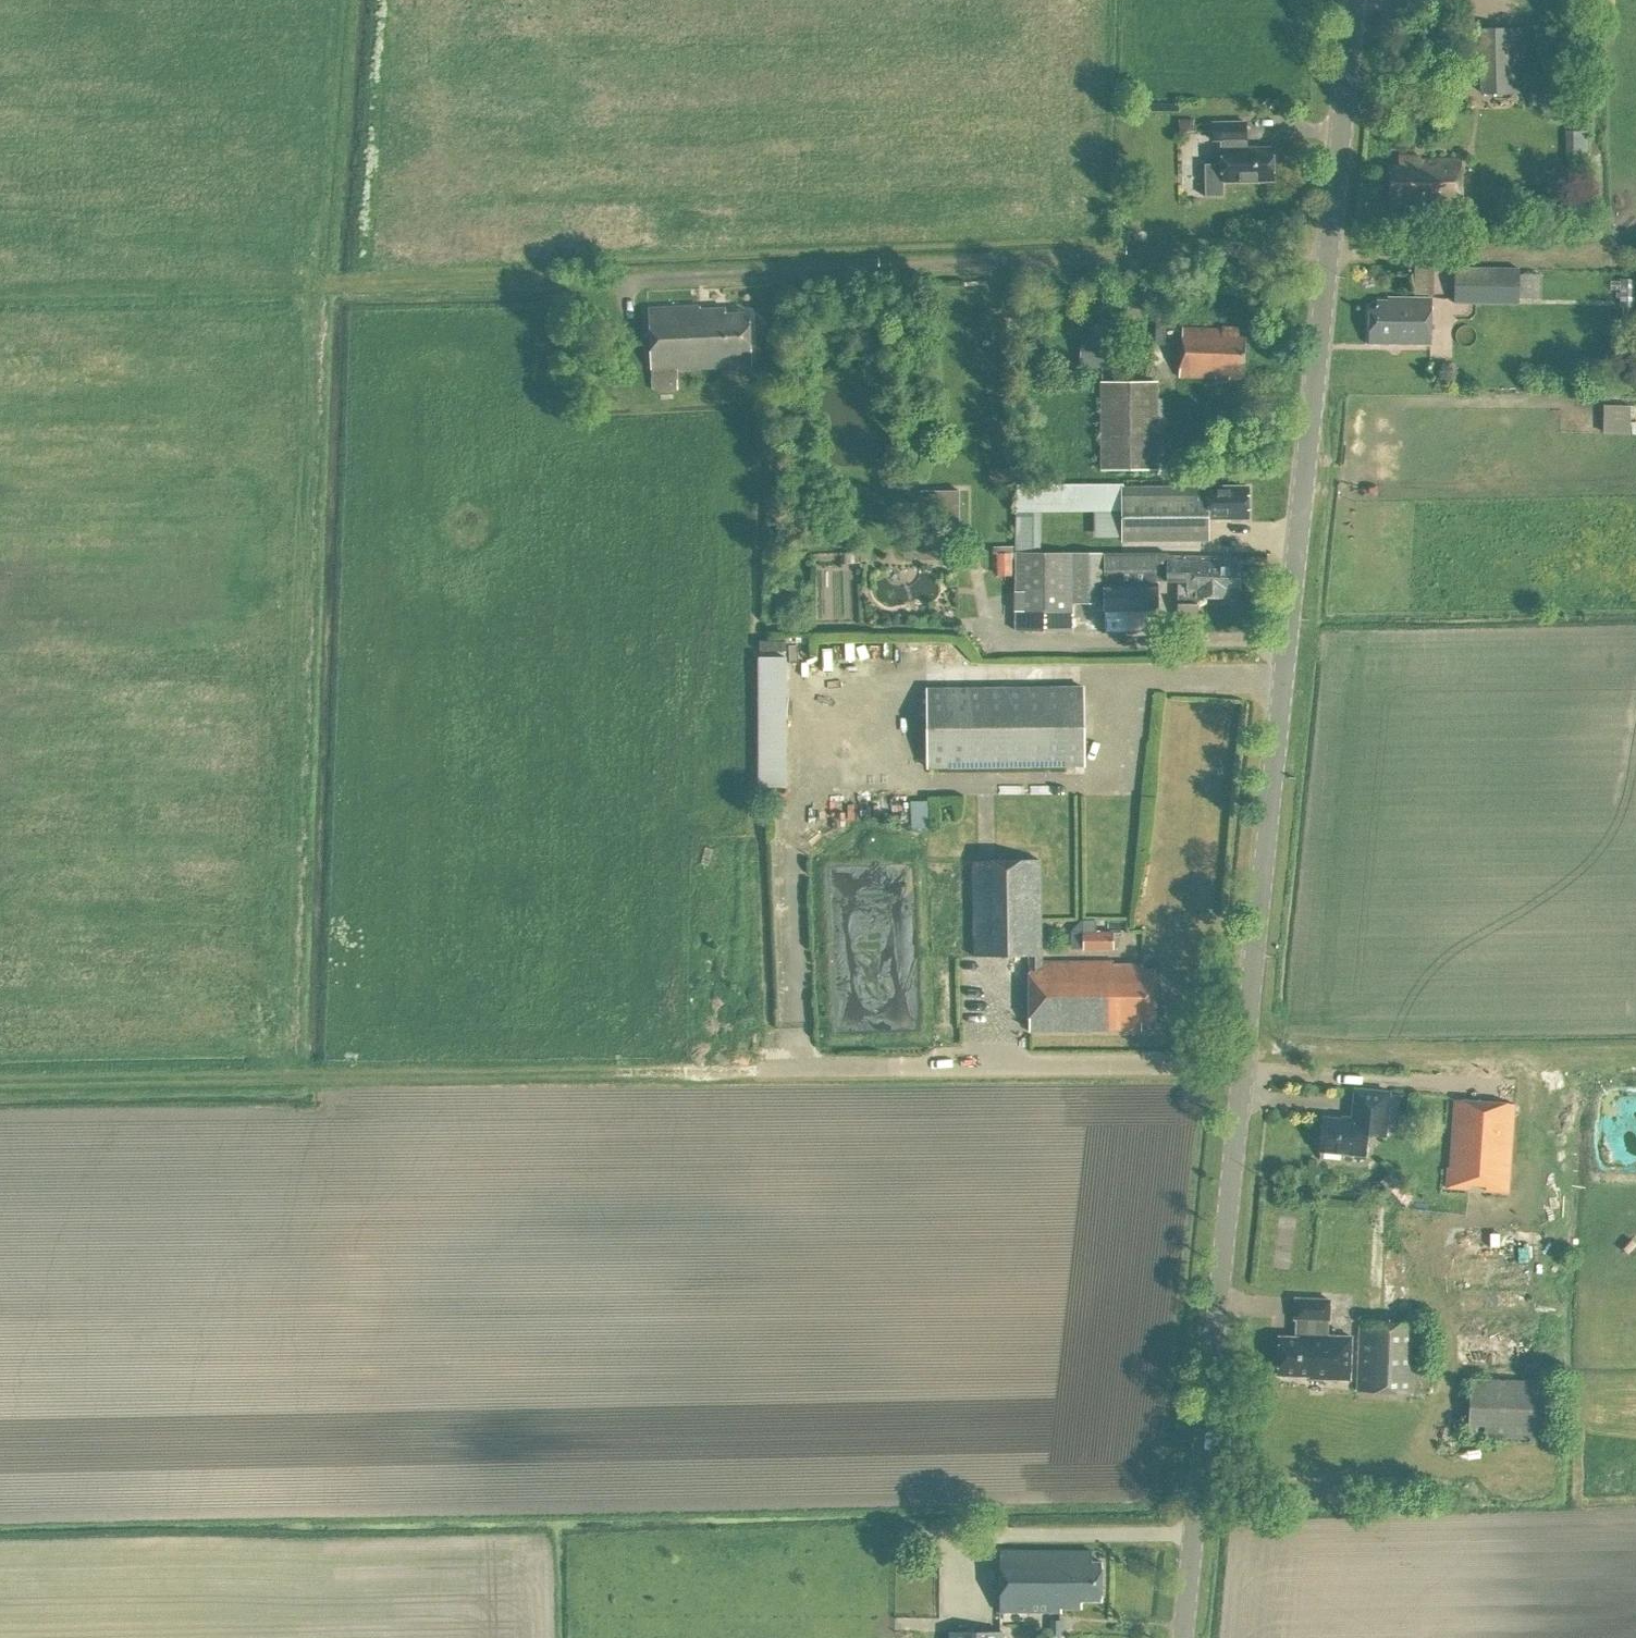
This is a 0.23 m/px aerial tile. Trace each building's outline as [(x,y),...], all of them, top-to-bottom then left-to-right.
[(1521,28),(1481,27),(1482,93),(1522,92),(1521,28)] [(1194,120),(1179,121),(1180,133),(1194,132),(1194,120)] [(1221,164),(1204,165),(1205,197),(1223,196),(1222,185),(1273,184),(1272,151),(1272,147),(1246,148),(1245,143),(1246,143),(1245,126),(1245,122),(1212,123),(1212,127),(1212,144),(1221,144),(1221,152),(1221,164)] [(1592,154),(1591,126),(1570,127),(1571,155),(1592,154)] [(1422,163),(1422,159),(1398,159),(1398,169),(1388,170),(1389,212),(1416,212),(1459,212),(1458,162),(1422,163)] [(1442,289),(1433,261),(1412,268),(1421,296),(1442,289)] [(1454,303),(1519,304),(1519,298),(1520,274),(1520,268),(1455,267),(1454,303)] [(1520,274),(1519,298),(1540,298),(1540,274),(1520,274)] [(1620,306),(1634,306),(1634,280),(1620,280),(1620,306)] [(1431,300),(1386,299),(1386,302),(1375,302),(1375,311),(1368,311),(1367,345),(1430,347),(1431,300)] [(700,310),(700,307),(648,309),(651,377),(639,377),(640,402),(653,402),(652,390),(678,388),(677,370),(752,367),(750,313),(726,314),(726,309),(700,310)] [(1242,383),(1244,341),(1239,340),(1239,329),(1222,328),(1222,330),(1183,329),(1182,381),(1213,382),(1213,378),(1229,379),(1230,382),(1242,383)] [(1081,335),(1080,351),(1079,366),(1106,368),(1107,353),(1109,337),(1081,335)] [(1101,474),(1157,473),(1156,386),(1100,386),(1101,474)] [(1604,406),(1604,433),(1629,433),(1629,406),(1604,406)] [(1017,510),(1017,552),(1040,552),(1040,515),(1118,514),(1118,545),(1205,545),(1205,521),(1247,520),(1247,491),(1205,491),(1205,490),(1120,490),(1120,486),(1017,486),(1017,510)] [(920,529),(954,529),(960,529),(960,491),(920,491),(920,529)] [(993,547),(993,554),(997,554),(997,576),(1012,576),(1012,555),(1015,555),(1015,547),(993,547)] [(959,551),(939,552),(940,561),(959,560),(959,551)] [(1014,558),(1014,631),(1035,631),(1072,631),(1072,608),(1072,604),(1102,604),(1102,612),(1104,612),(1158,612),(1158,583),(1177,583),(1177,620),(1197,620),(1197,598),(1240,598),(1241,565),(1241,555),(1168,556),(1168,553),(1016,553),(1016,558),(1014,558)] [(841,554),(841,563),(869,563),(869,554),(841,554)] [(795,652),(795,637),(766,637),(766,652),(795,652)] [(795,784),(796,654),(765,654),(765,784),(795,784)] [(1084,686),(926,688),(927,769),(1085,767),(1084,686)] [(929,847),(928,802),(823,803),(823,848),(929,847)] [(1116,967),(1116,962),(1042,963),(1040,862),(970,863),(971,957),(1026,956),(1026,962),(1027,1035),(1141,1034),(1141,1027),(1141,1021),(1155,1021),(1154,973),(1135,973),(1135,967),(1116,967)] [(1083,953),(1115,952),(1114,934),(1083,935),(1083,953)] [(1390,1094),(1358,1091),(1355,1122),(1324,1120),(1321,1153),(1365,1157),(1367,1136),(1386,1138),(1390,1094)] [(1507,1192),(1513,1105),(1497,1104),(1496,1121),(1461,1119),(1457,1169),(1448,1169),(1447,1188),(1468,1189),(1468,1184),(1486,1185),(1486,1191),(1507,1192)] [(1392,1173),(1381,1183),(1390,1193),(1401,1183),(1392,1173)] [(1273,1352),(1273,1361),(1276,1363),(1278,1364),(1278,1375),(1278,1376),(1310,1377),(1311,1377),(1310,1379),(1310,1381),(1350,1382),(1351,1363),(1351,1338),(1329,1337),(1329,1336),(1329,1322),(1331,1322),(1331,1299),(1294,1298),(1293,1321),(1297,1321),(1296,1337),(1278,1336),(1278,1337),(1278,1348),(1277,1349),(1273,1352)] [(1359,1325),(1358,1393),(1429,1395),(1429,1374),(1430,1340),(1430,1327),(1359,1325)] [(1556,1445),(1557,1389),(1473,1386),(1471,1442),(1556,1445)] [(1000,1611),(1061,1611),(1061,1610),(1080,1610),(1080,1605),(1100,1605),(1100,1565),(1091,1565),(1091,1551),(1000,1550),(1000,1611)] [(1065,1624),(1049,1624),(1049,1637),(1065,1637),(1065,1624)]
